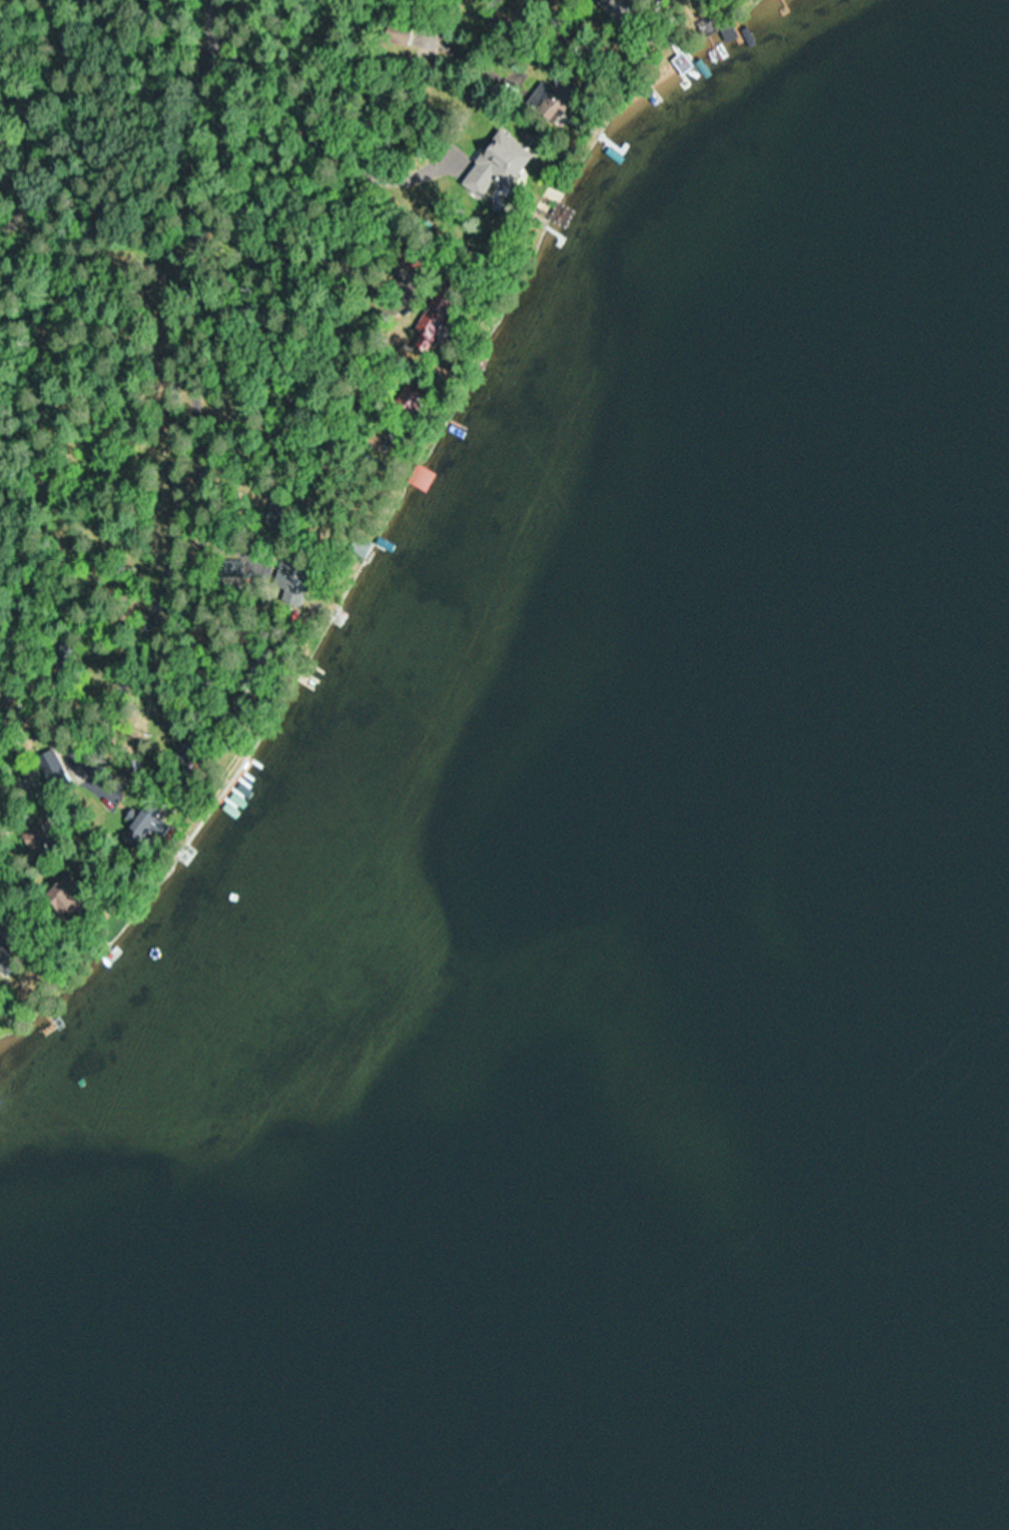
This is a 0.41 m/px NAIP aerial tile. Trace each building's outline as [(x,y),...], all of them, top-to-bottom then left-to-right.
[(617,0),(603,0),(602,1),(616,18),(625,10),(617,0)] [(410,48),(411,25),(390,24),(389,47),(410,48)] [(552,88),(539,81),(524,109),(552,124),(571,91),(555,82),(552,88)] [(499,160),(523,173),(536,148),(512,135),(499,160)] [(444,320),(427,310),(407,345),(424,354),(444,320)] [(433,473),(415,467),(409,485),(427,491),(433,473)] [(55,773),(63,767),(51,752),(44,758),(55,773)] [(149,809),(127,810),(129,835),(151,834),(149,809)] [(82,908),(70,880),(46,891),(58,918),(82,908)]
